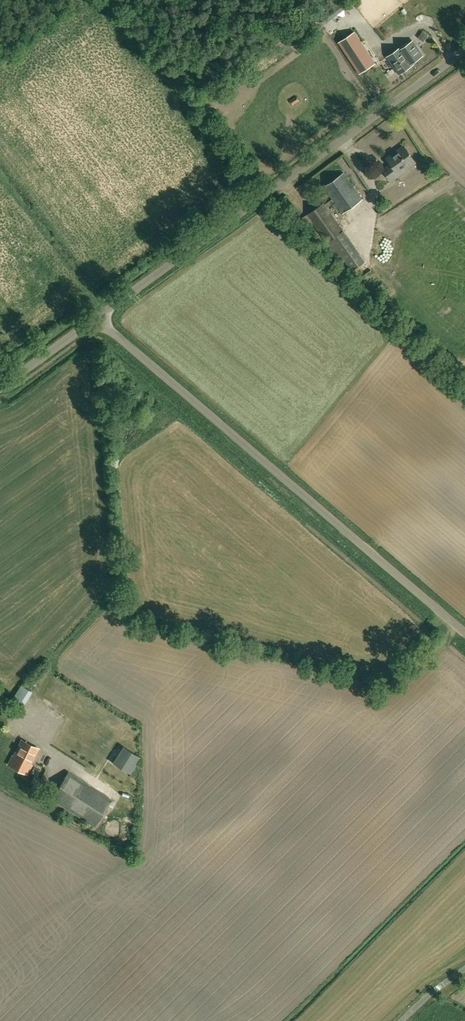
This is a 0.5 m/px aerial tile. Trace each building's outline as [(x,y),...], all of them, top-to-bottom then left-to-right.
[(323,18),(326,21),(351,3),(349,0),(341,0),(326,10),(329,13),(323,18)] [(376,63),(355,31),(338,41),(359,74),(376,63)] [(402,46),(386,57),(399,74),(424,55),(413,40),(402,48),(402,46)] [(402,168),(414,160),(405,147),(396,153),(396,152),(387,158),(393,165),(390,167),(389,165),(384,169),(391,180),(404,171),(402,168)] [(344,172),(324,186),(332,198),(335,202),(343,213),(363,198),(344,172)] [(335,202),(332,198),(325,204),(324,202),(302,218),(307,226),(313,223),(327,242),(344,231),(328,207),(335,202)] [(365,261),(344,231),(327,242),(338,258),(342,255),(353,270),(365,261)] [(22,707),(32,692),(22,685),(12,701),(22,707)] [(31,765),(39,749),(21,740),(13,756),(8,764),(27,774),(32,765),(31,765)] [(122,746),(113,760),(132,772),(142,758),(122,746)] [(112,799),(68,772),(50,800),(94,827),(112,799)]
